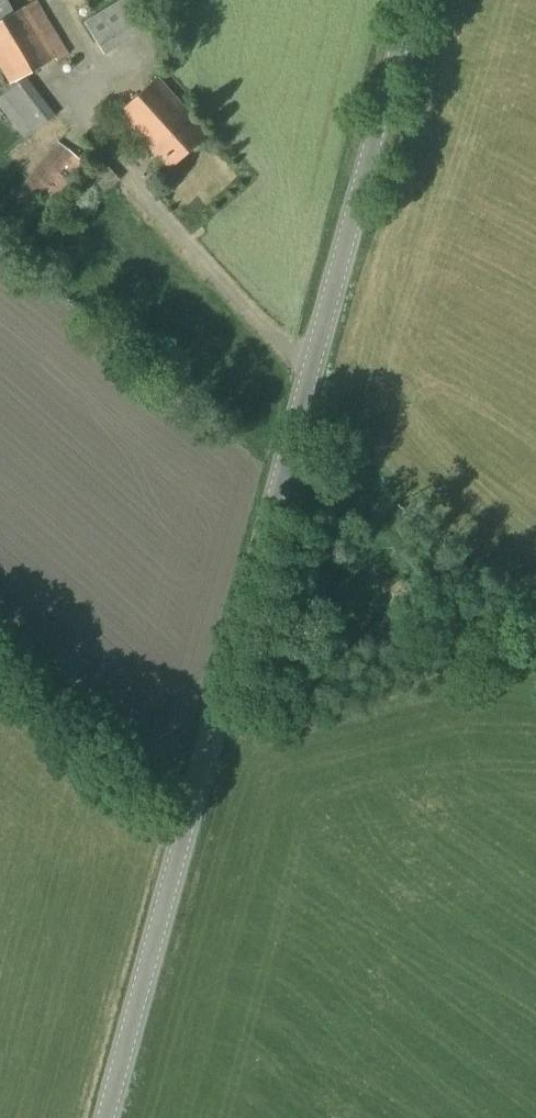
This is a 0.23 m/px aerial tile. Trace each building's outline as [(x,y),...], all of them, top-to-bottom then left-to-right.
[(8,0),(0,0),(0,68),(10,85),(56,60),(57,62),(69,55),(37,0),(36,0),(15,13),(8,0)] [(150,27),(133,0),(118,0),(84,22),(105,56),(150,27)] [(56,115),(26,76),(0,97),(0,108),(24,140),(56,115)] [(171,169),(209,135),(157,78),(120,112),(171,169)] [(42,219),(87,164),(58,140),(13,196),(42,219)] [(106,192),(120,179),(105,162),(91,174),(106,192)]
